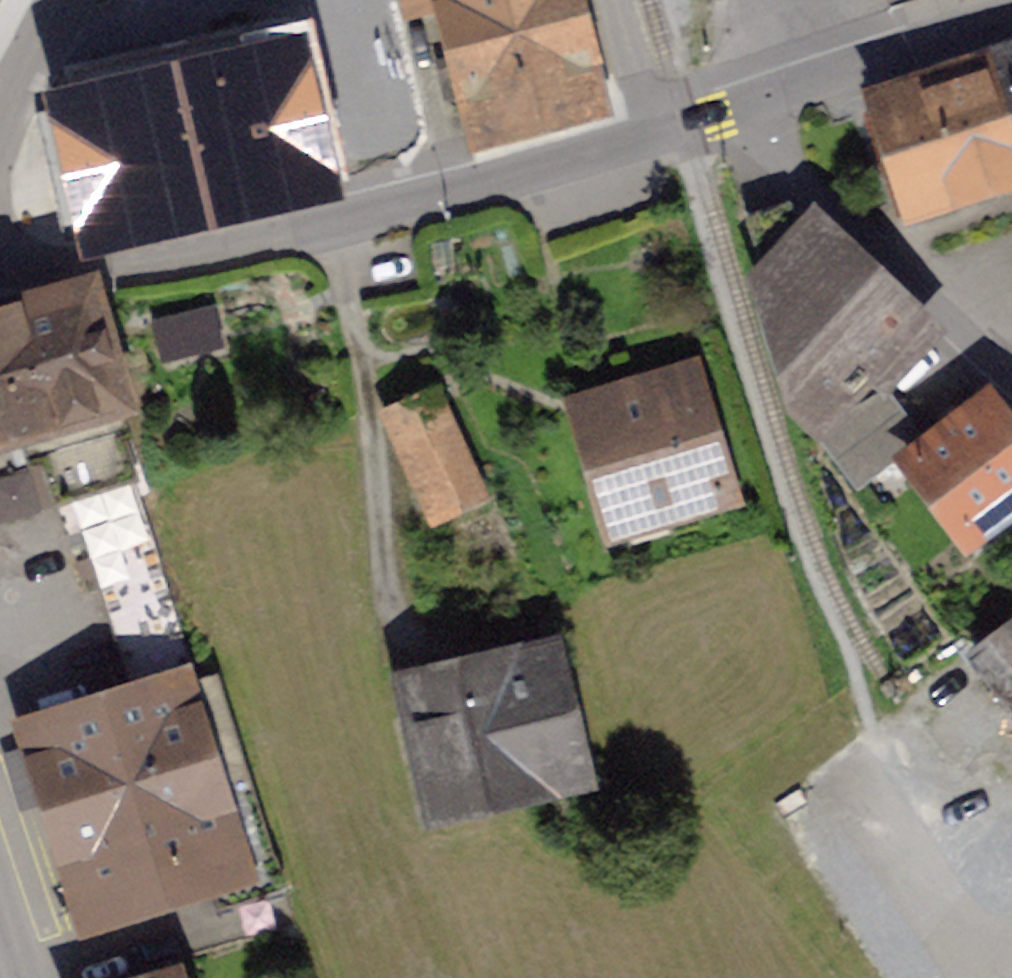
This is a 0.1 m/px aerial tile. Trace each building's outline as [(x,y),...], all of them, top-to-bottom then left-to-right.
[(470,136),(596,106),(571,0),(437,0),(470,136)] [(86,103),(37,114),(45,147),(60,144),(76,214),(92,211),(99,239),(241,207),(240,202),(283,192),(248,38),(79,76),(86,103)] [(907,220),(1011,185),(1011,47),(876,91),(881,107),(871,111),(907,220)] [(789,207),(748,220),(803,399),(817,413),(843,385),(852,392),(856,388),(873,370),(880,375),(921,332),(789,207)] [(0,314),(0,439),(22,432),(31,463),(0,473),(0,506),(55,490),(60,508),(147,481),(89,287),(0,314)] [(209,312),(160,325),(168,355),(217,342),(209,312)] [(691,379),(586,410),(620,524),(725,492),(691,379)] [(858,490),(908,454),(926,440),(902,410),(883,424),(856,388),(852,392),(843,385),(817,413),(810,420),(813,429),(858,490)] [(437,389),(390,410),(438,515),(484,494),(437,389)] [(967,532),(1011,498),(1011,439),(981,398),(926,440),(908,454),(967,532)] [(147,481),(60,508),(69,534),(84,529),(138,702),(198,684),(139,495),(150,492),(147,481)] [(974,652),(1011,701),(1011,623),(974,652)] [(548,654),(411,686),(440,809),(538,787),(537,780),(576,771),(548,654)] [(138,702),(39,733),(95,915),(212,878),(222,908),(285,889),(220,677),(198,684),(138,702)]
